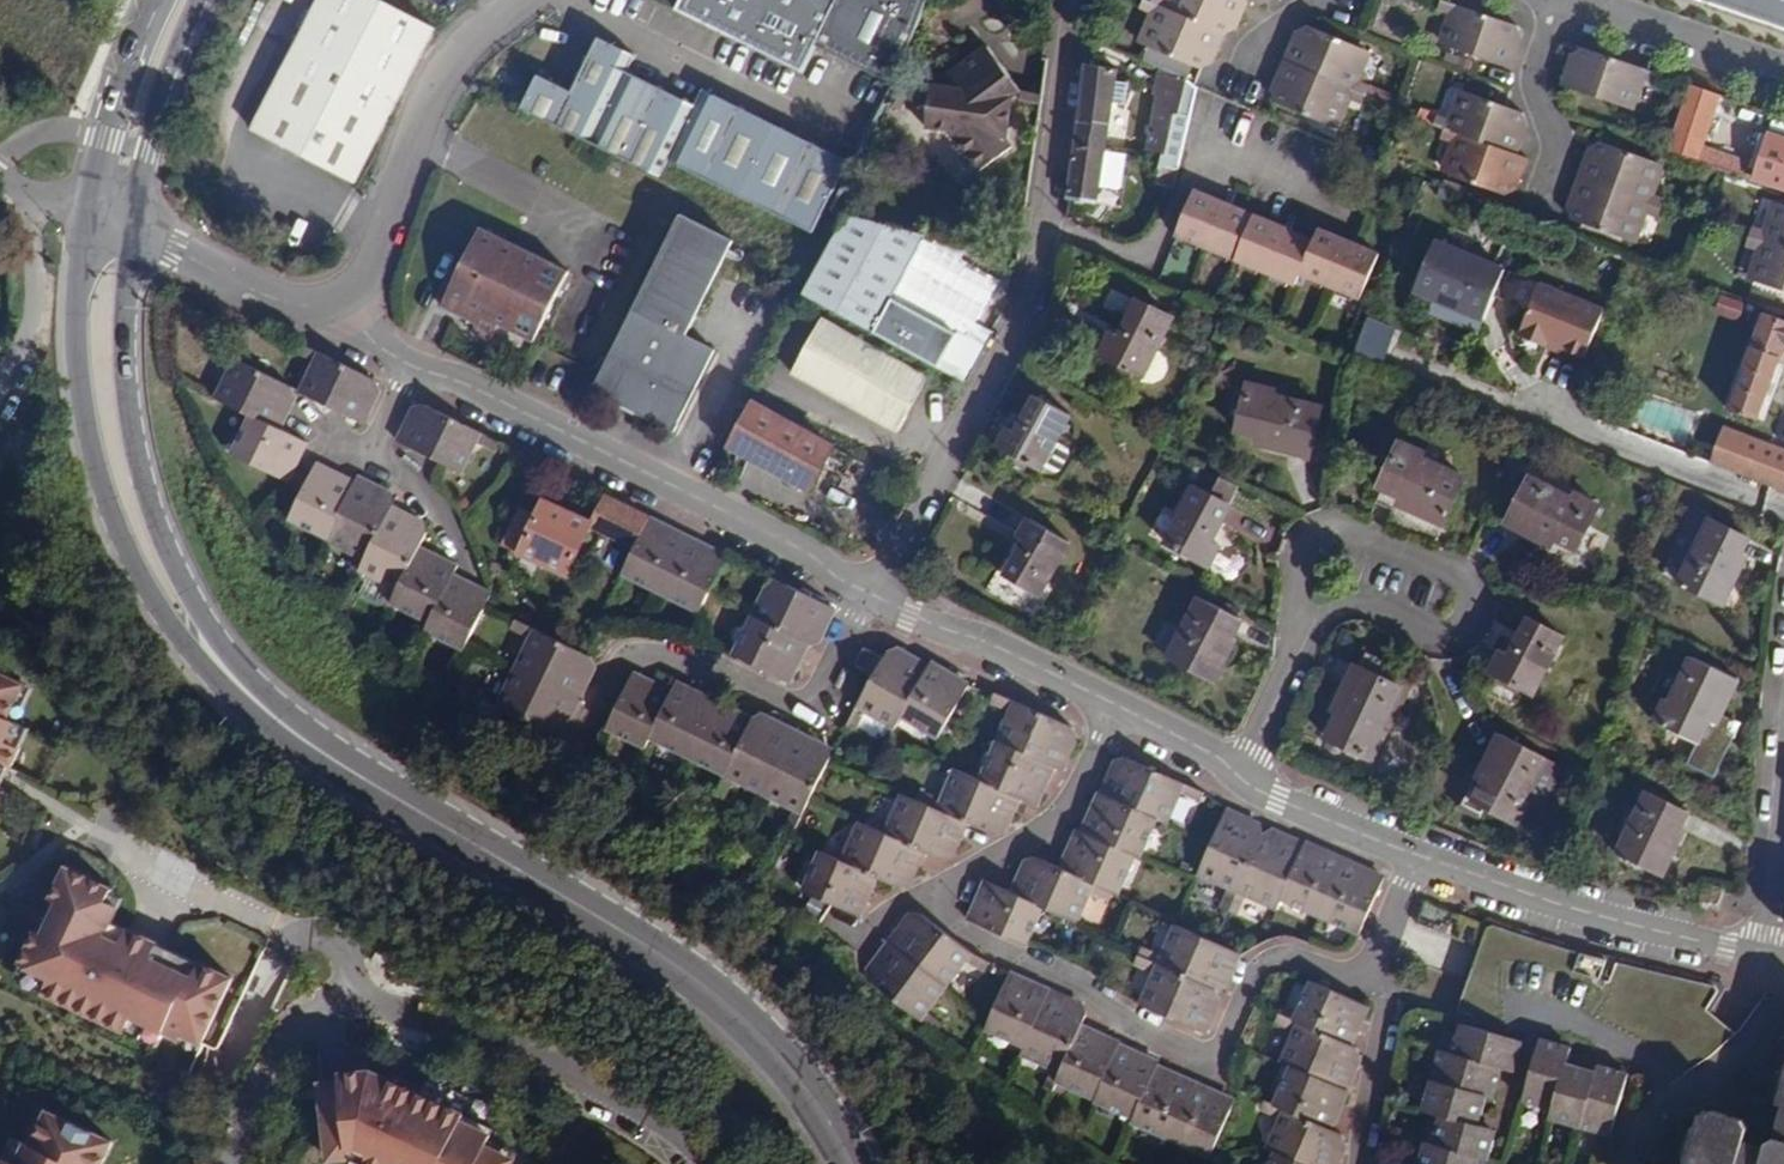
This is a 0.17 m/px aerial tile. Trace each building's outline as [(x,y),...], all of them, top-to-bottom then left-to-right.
[(378,0),(320,0),(253,132),(355,184),(436,30),(378,0)] [(677,13),(686,17),(694,2),(690,0),(683,0),(677,13)] [(928,0),(690,0),(694,2),(686,17),(799,73),(805,63),(813,47),(888,85),(894,88),(896,82),(928,0)] [(1172,13),(1163,9),(1147,47),(1202,70),(1209,61),(1218,58),(1228,36),(1231,28),(1242,23),(1251,3),(1262,7),(1265,0),(1177,0),(1172,13)] [(1177,0),(1167,0),(1157,0),(1154,6),(1163,9),(1172,13),(1177,0)] [(1707,4),(1783,30),(1783,0),(1708,0),(1707,4)] [(1147,47),(1163,9),(1154,6),(1145,2),(1142,12),(1152,16),(1141,45),(1147,47)] [(1446,48),(1460,8),(1442,2),(1438,12),(1449,15),(1439,46),(1446,48)] [(1520,28),(1460,8),(1446,48),(1512,69),(1520,46),(1515,36),(1520,28)] [(1231,28),(1228,36),(1238,32),(1242,23),(1231,28)] [(1348,90),(1364,53),(1308,28),(1305,37),(1293,41),(1274,84),(1280,93),(1276,104),(1332,128),(1348,90)] [(1305,37),(1308,28),(1295,34),(1293,41),(1305,37)] [(524,112),(663,180),(670,164),(815,236),(851,166),(706,93),(697,108),(629,76),(636,60),(601,43),(574,96),(540,79),(524,112)] [(1626,107),(1641,68),(1583,47),(1579,57),(1569,62),(1562,84),(1626,107)] [(1579,57),(1583,47),(1572,53),(1569,62),(1579,57)] [(1020,95),(1016,89),(986,50),(950,79),(937,89),(931,89),(925,131),(952,135),(981,173),(1011,151),(1006,141),(1008,129),(1003,128),(1005,115),(1010,116),(1012,100),(1020,95)] [(1371,56),(1364,53),(1348,90),(1364,98),(1368,88),(1359,84),(1371,56)] [(1209,61),(1202,70),(1215,66),(1218,58),(1209,61)] [(1076,149),(1106,153),(1118,72),(1089,67),(1076,149)] [(1659,74),(1641,68),(1626,107),(1634,110),(1645,80),(1655,83),(1659,74)] [(1168,133),(1176,82),(1161,78),(1152,131),(1168,133)] [(1280,93),(1274,84),(1272,91),(1276,104),(1280,93)] [(1700,163),(1721,98),(1690,87),(1670,153),(1700,163)] [(1364,98),(1348,90),(1332,128),(1338,131),(1350,102),(1360,106),(1364,98)] [(1435,126),(1445,130),(1451,132),(1465,93),(1460,91),(1448,121),(1437,117),(1435,126)] [(1462,136),(1447,175),(1504,197),(1509,186),(1520,182),(1528,161),(1518,157),(1526,134),(1520,124),(1524,115),(1465,93),(1451,132),(1462,136)] [(1529,125),(1524,115),(1520,124),(1526,134),(1529,125)] [(1451,132),(1445,130),(1442,140),(1451,143),(1440,172),(1447,175),(1462,136),(1451,132)] [(1148,153),(1164,155),(1168,133),(1152,131),(1148,153)] [(1783,190),(1783,141),(1770,136),(1755,180),(1783,190)] [(1644,202),(1658,165),(1601,142),(1597,151),(1586,156),(1569,201),(1575,210),(1571,221),(1582,225),(1623,239),(1629,241),(1644,202)] [(1597,151),(1601,142),(1589,148),(1586,156),(1597,151)] [(1076,149),(1068,202),(1098,206),(1106,153),(1076,149)] [(1665,168),(1658,165),(1644,202),(1661,208),(1664,200),(1655,196),(1665,168)] [(1509,186),(1504,197),(1517,189),(1520,182),(1509,186)] [(1314,242),(1290,232),(1281,253),(1270,249),(1279,227),(1231,207),(1222,229),(1210,224),(1219,202),(1195,192),(1176,238),(1205,249),(1236,262),(1268,275),(1296,286),(1300,275),(1331,288),(1361,301),(1380,256),(1355,246),(1346,268),(1335,263),(1343,241),(1318,231),(1314,242)] [(1575,210),(1569,201),(1566,209),(1571,221),(1575,210)] [(1754,282),(1780,203),(1773,201),(1762,232),(1752,229),(1747,245),(1757,249),(1746,279),(1754,282)] [(1222,229),(1231,207),(1219,202),(1210,224),(1222,229)] [(1661,208),(1644,202),(1629,241),(1637,244),(1647,215),(1657,219),(1661,208)] [(1780,203),(1754,282),(1783,292),(1783,205),(1780,203)] [(687,336),(734,241),(682,216),(592,394),(673,435),(715,351),(687,336)] [(807,296),(939,371),(958,337),(893,301),(927,240),(846,219),(807,296)] [(1623,239),(1582,225),(1581,230),(1620,245),(1623,239)] [(1281,253),(1290,232),(1279,227),(1270,249),(1281,253)] [(534,343),(568,275),(480,230),(441,307),(476,325),(472,333),(490,342),(498,326),(534,343)] [(1473,301),(1490,308),(1507,269),(1430,236),(1409,285),(1436,297),(1437,294),(1470,308),(1473,301)] [(1355,246),(1343,241),(1335,263),(1346,268),(1355,246)] [(1571,344),(1589,351),(1605,312),(1528,279),(1508,329),(1534,340),(1536,338),(1568,352),(1571,344)] [(1144,378),(1173,320),(1112,289),(1104,306),(1130,320),(1119,339),(1110,335),(1101,355),(1144,378)] [(1386,356),(1397,327),(1368,316),(1357,345),(1386,356)] [(1766,317),(1731,412),(1759,422),(1780,363),(1783,364),(1783,323),(1766,317)] [(374,382),(246,318),(226,358),(235,363),(214,403),(253,422),(235,460),(284,486),(295,463),(299,464),(306,449),(278,435),(291,412),(285,399),(290,390),(362,426),(375,402),(370,391),(374,382)] [(899,432),(928,381),(823,321),(793,374),(899,432)] [(1277,400),(1278,394),(1250,387),(1238,435),(1270,443),(1269,448),(1310,459),(1321,411),(1277,400)] [(1040,473),(1070,416),(1037,398),(1017,435),(1010,431),(999,451),(1040,473)] [(752,402),(730,446),(813,491),(836,451),(752,402)] [(481,435),(423,406),(418,415),(407,418),(396,442),(442,466),(461,476),(481,435)] [(1758,484),(1759,484),(1783,494),(1783,454),(1733,434),(1719,469),(1758,484)] [(1046,465),(1058,472),(1071,450),(1059,443),(1046,465)] [(1444,528),(1466,482),(1424,462),(1426,458),(1402,447),(1382,489),(1386,492),(1379,506),(1395,513),(1402,499),(1412,504),(1409,511),(1444,528)] [(485,608),(490,598),(466,586),(468,583),(453,576),(457,568),(443,560),(441,563),(418,551),(426,535),(413,529),(413,519),(392,509),(393,507),(383,500),(381,490),(358,478),(355,482),(341,475),(339,479),(318,467),(300,503),(293,518),(330,537),(327,543),(358,558),(366,561),(360,573),(391,589),(398,593),(393,605),(431,624),(427,632),(465,650),(485,608)] [(1230,510),(1241,490),(1206,472),(1196,490),(1230,510)] [(1571,502),(1531,482),(1508,526),(1555,550),(1559,542),(1578,552),(1599,508),(1574,496),(1571,502)] [(1212,545),(1230,510),(1196,490),(1165,547),(1208,570),(1221,549),(1212,545)] [(633,552),(647,522),(602,501),(591,526),(589,530),(633,552)] [(566,579),(589,530),(591,526),(543,504),(519,557),(566,579)] [(1730,582),(1749,542),(1711,523),(1713,518),(1696,509),(1670,559),(1689,569),(1681,585),(1723,606),(1735,584),(1730,582)] [(647,522),(633,552),(622,574),(664,594),(700,611),(726,557),(649,519),(647,522)] [(1027,619),(1070,544),(1031,523),(1021,541),(1025,543),(993,599),(1027,619)] [(366,561),(358,558),(349,578),(356,582),(360,573),(366,561)] [(836,610),(772,579),(757,610),(753,619),(736,654),(734,658),(788,684),(800,660),(803,662),(814,637),(826,633),(836,610)] [(398,593),(391,589),(381,610),(388,613),(393,605),(398,593)] [(753,619),(757,610),(738,601),(733,610),(753,619)] [(1168,661),(1213,685),(1237,641),(1233,639),(1241,623),(1200,601),(1168,661)] [(1535,698),(1565,640),(1530,622),(1510,659),(1502,655),(1491,675),(1535,698)] [(530,640),(533,632),(514,623),(510,631),(530,640)] [(586,657),(538,634),(533,632),(530,640),(513,675),(495,712),(552,740),(556,731),(570,725),(592,680),(587,669),(591,660),(586,657)] [(880,659),(871,678),(855,709),(865,714),(889,725),(895,728),(910,700),(941,715),(960,675),(931,661),(932,658),(923,653),(920,658),(897,646),(892,656),(883,652),(880,659)] [(871,678),(880,659),(863,650),(853,669),(871,678)] [(1391,737),(1418,682),(1398,673),(1399,670),(1369,655),(1361,671),(1356,669),(1335,714),(1340,717),(1328,741),(1373,762),(1386,735),(1391,737)] [(1722,718),(1739,683),(1693,661),(1671,705),(1666,702),(1655,725),(1699,746),(1688,768),(1716,781),(1737,738),(1732,735),(1737,725),(1722,718)] [(1,765),(9,769),(19,748),(11,745),(21,724),(8,718),(23,685),(0,674),(0,767),(1,765)] [(727,771),(724,776),(733,781),(795,811),(804,815),(812,799),(829,764),(831,760),(820,755),(817,743),(772,720),(760,724),(736,712),(734,715),(692,695),(695,690),(676,682),(672,693),(655,684),(653,687),(631,675),(607,726),(646,746),(651,735),(727,771)] [(1015,705),(997,697),(993,706),(1011,714),(1015,705)] [(1015,705),(1011,714),(998,744),(1003,747),(984,786),(956,773),(940,806),(937,813),(917,805),(902,799),(889,828),(884,837),(865,828),(860,826),(846,856),(842,865),(824,857),(806,895),(860,920),(867,905),(864,903),(874,880),(899,891),(906,878),(913,876),(924,856),(942,863),(947,853),(957,849),(967,829),(995,842),(1002,827),(1012,823),(1021,803),(1036,810),(1043,794),(1040,793),(1052,770),(1061,774),(1071,753),(1066,742),(1071,732),(1015,705)] [(856,732),(865,714),(855,709),(846,727),(856,732)] [(1543,768),(1547,759),(1503,737),(1484,775),(1494,780),(1490,786),(1481,781),(1473,777),(1457,809),(1479,821),(1485,812),(1516,829),(1530,806),(1541,812),(1559,776),(1543,768)] [(1563,767),(1547,759),(1543,768),(1559,776),(1563,767)] [(1183,787),(1128,760),(1123,770),(1111,776),(1092,819),(1090,818),(1081,835),(1077,833),(1070,848),(1073,850),(1063,871),(1038,860),(1033,869),(1020,875),(1010,894),(985,883),(977,900),(981,902),(970,924),(1021,949),(1041,909),(1076,926),(1090,896),(1095,887),(1114,896),(1118,898),(1136,862),(1140,864),(1159,823),(1164,826),(1178,796),(1183,787)] [(1494,780),(1484,775),(1481,781),(1490,786),(1494,780)] [(733,781),(724,776),(715,796),(724,800),(733,781)] [(1202,796),(1183,787),(1178,796),(1198,806),(1202,796)] [(1679,841),(1691,814),(1648,794),(1618,858),(1664,879),(1682,842),(1679,841)] [(937,813),(940,806),(921,797),(917,805),(937,813)] [(795,834),(804,815),(795,811),(786,830),(795,834)] [(1332,858),(1323,854),(1284,837),(1272,842),(1255,833),(1251,823),(1227,812),(1198,877),(1229,891),(1239,895),(1247,899),(1278,912),(1284,897),(1314,911),(1361,933),(1385,882),(1363,872),(1363,869),(1333,855),(1332,858)] [(867,824),(865,828),(884,837),(889,828),(869,819),(867,824)] [(826,852),(824,857),(842,865),(846,856),(828,847),(826,852)] [(112,889),(67,869),(51,900),(75,911),(62,941),(37,930),(21,964),(28,968),(25,976),(46,986),(43,993),(125,1031),(128,1024),(160,1039),(164,1031),(180,1039),(182,1035),(200,1043),(231,978),(199,964),(196,971),(154,952),(158,944),(142,937),(127,930),(124,937),(108,929),(119,907),(107,901),(112,889)] [(1095,887),(1090,896),(1109,906),(1114,896),(1095,887)] [(1239,895),(1229,891),(1221,910),(1230,914),(1239,895)] [(1238,918),(1247,899),(1239,895),(1230,914),(1238,918)] [(871,984),(917,1022),(924,1014),(963,963),(969,956),(920,918),(916,924),(904,926),(873,965),(875,978),(871,984)] [(1726,990),(1723,985),(1709,982),(1708,986),(1700,985),(1701,980),(1684,976),(1682,980),(1675,978),(1675,975),(1652,969),(1651,974),(1642,971),(1643,968),(1620,963),(1611,985),(1600,982),(1608,960),(1599,957),(1598,960),(1591,958),(1592,955),(1574,949),(1573,952),(1565,950),(1566,946),(1546,940),(1544,943),(1537,941),(1539,937),(1517,931),(1517,934),(1510,932),(1511,929),(1486,921),(1471,964),(1454,1012),(1505,1009),(1505,992),(1532,995),(1575,1009),(1640,1041),(1682,1077),(1713,1058),(1735,1038),(1720,1024),(1710,1015),(1726,990)] [(1232,979),(1242,958),(1176,929),(1141,1007),(1206,1036),(1217,1014),(1212,1001),(1222,982),(1232,979)] [(986,968),(969,956),(963,963),(980,977),(986,968)] [(1033,989),(1010,978),(988,1029),(1026,1045),(1021,1058),(1060,1076),(1057,1081),(1097,1099),(1094,1105),(1133,1122),(1132,1125),(1209,1161),(1235,1105),(1213,1095),(1214,1092),(1182,1077),(1181,1080),(1157,1069),(1158,1066),(1095,1037),(1097,1034),(1081,1028),(1085,1019),(1077,1015),(1073,1003),(1035,985),(1033,989)] [(1281,1123),(1267,1152),(1280,1159),(1278,1163),(1340,1163),(1343,1158),(1339,1148),(1342,1139),(1333,1134),(1340,1118),(1337,1117),(1357,1071),(1353,1060),(1357,1051),(1352,1050),(1360,1034),(1357,1033),(1367,1009),(1316,987),(1299,1026),(1295,1036),(1282,1065),(1296,1071),(1278,1111),(1285,1115),(1281,1123)] [(924,1014),(917,1022),(935,1036),(941,1028),(924,1014)] [(1295,1036),(1299,1026),(1280,1017),(1277,1027),(1295,1036)] [(1519,1044),(1464,1029),(1456,1058),(1443,1056),(1428,1114),(1446,1119),(1439,1149),(1427,1145),(1422,1163),(1474,1163),(1476,1160),(1489,1163),(1495,1143),(1490,1142),(1492,1133),(1475,1128),(1478,1118),(1485,1120),(1496,1081),(1490,1079),(1492,1069),(1505,1073),(1507,1064),(1513,1065),(1519,1044)] [(1567,1066),(1569,1056),(1551,1050),(1550,1055),(1540,1053),(1527,1097),(1556,1106),(1553,1117),(1612,1134),(1627,1083),(1607,1077),(1605,1082),(1586,1077),(1588,1072),(1567,1066)] [(322,1098),(329,1161),(349,1159),(348,1149),(358,1148),(370,1155),(365,1163),(504,1163),(507,1157),(485,1146),(490,1135),(460,1121),(463,1114),(443,1105),(440,1111),(429,1106),(432,1100),(371,1071),(340,1074),(342,1096),(332,1097),(322,1098)] [(321,1093),(322,1098),(332,1097),(342,1096),(340,1074),(328,1080),(321,1083),(321,1093)] [(1261,1114),(1281,1123),(1285,1115),(1278,1111),(1265,1105),(1261,1114)] [(113,1142),(48,1112),(32,1146),(21,1141),(11,1161),(4,1158),(2,1163),(102,1163),(113,1142)] [(1778,1139),(1773,1138),(1766,1144),(1764,1153),(1745,1147),(1748,1130),(1744,1123),(1717,1114),(1708,1118),(1694,1163),(1783,1163),(1783,1120),(1778,1139)]
